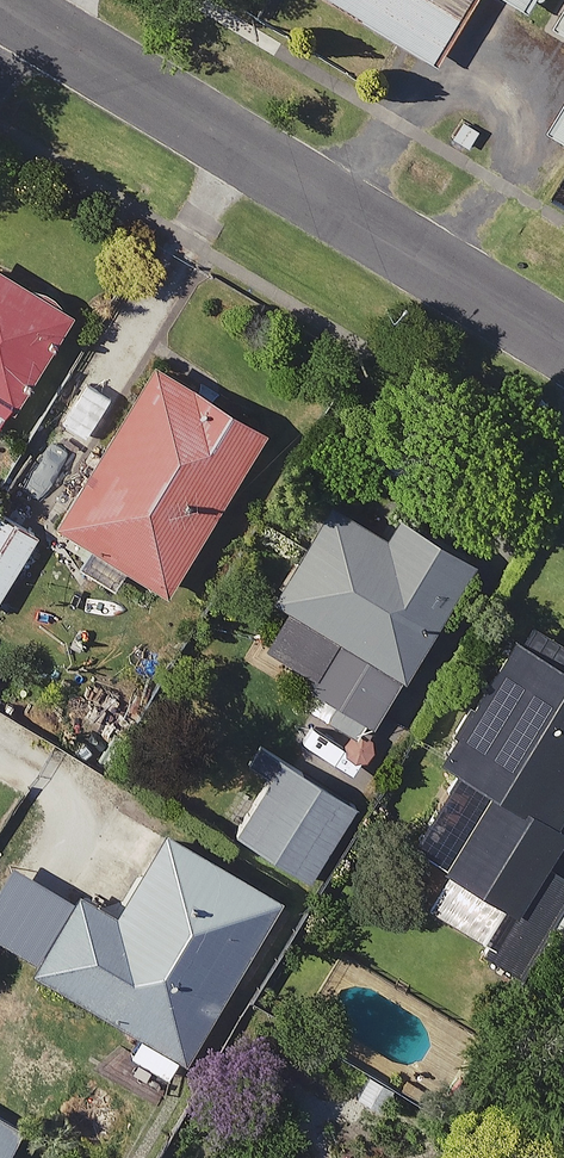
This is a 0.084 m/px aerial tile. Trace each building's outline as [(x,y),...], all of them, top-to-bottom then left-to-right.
[(440,69),(481,0),(325,0),(440,69)] [(531,17),(541,0),(502,0),(531,17)] [(553,139),(563,145),(563,120),(553,139)] [(71,321),(0,277),(0,435),(71,321)] [(275,444),(163,375),(63,536),(175,605),(275,444)] [(3,512),(0,517),(0,610),(46,541),(3,512)] [(268,662),(314,691),(305,706),(365,743),(375,728),(395,740),(493,582),(406,528),(392,551),(336,516),(279,610),(294,620),(268,662)] [(511,646),(443,771),(494,800),(450,881),(508,913),(484,959),(537,988),(548,969),(563,978),(563,877),(549,869),(563,842),(563,675),(511,646)] [(289,910),(171,839),(120,925),(84,903),(39,979),(150,1045),(139,1063),(183,1089),(289,910)] [(0,1116),(0,1157),(18,1157),(31,1136),(0,1116)]
